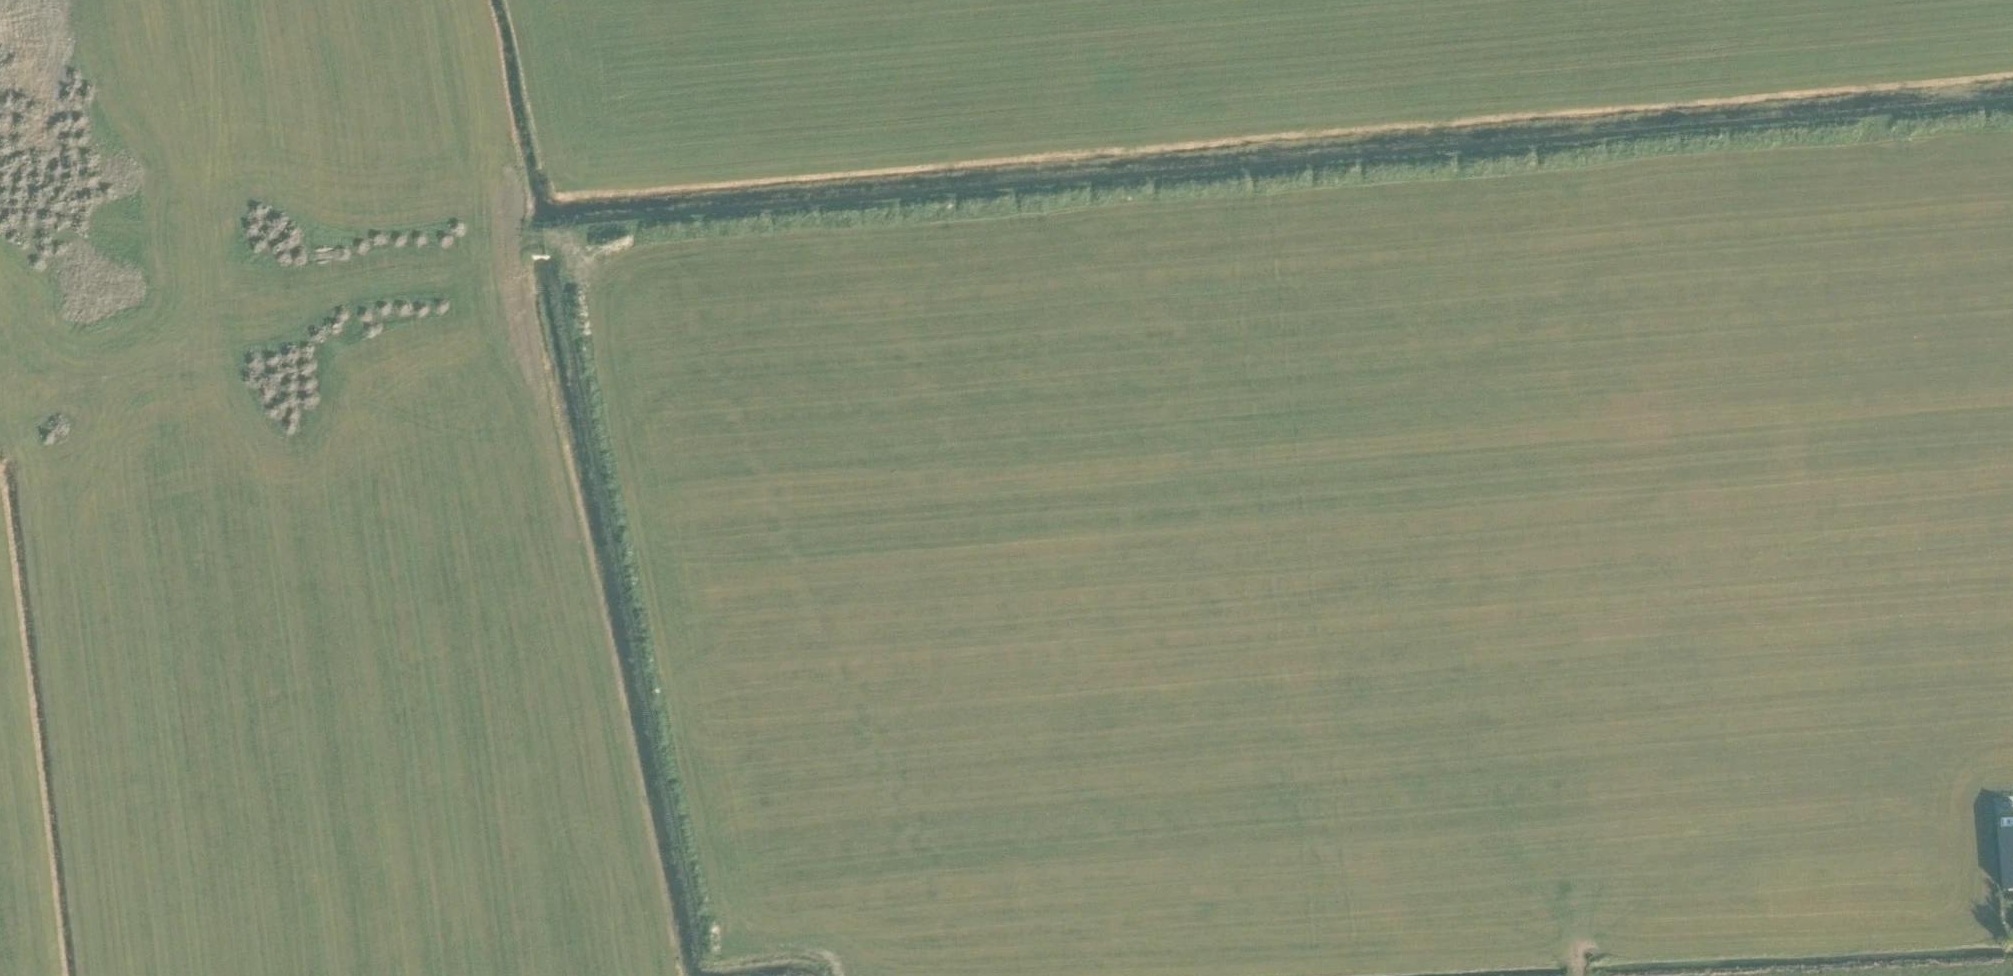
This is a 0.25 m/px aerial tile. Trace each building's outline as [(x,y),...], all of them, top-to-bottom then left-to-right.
[(1999,830),(2004,890),(2012,889),(2012,829),(1999,830)]
